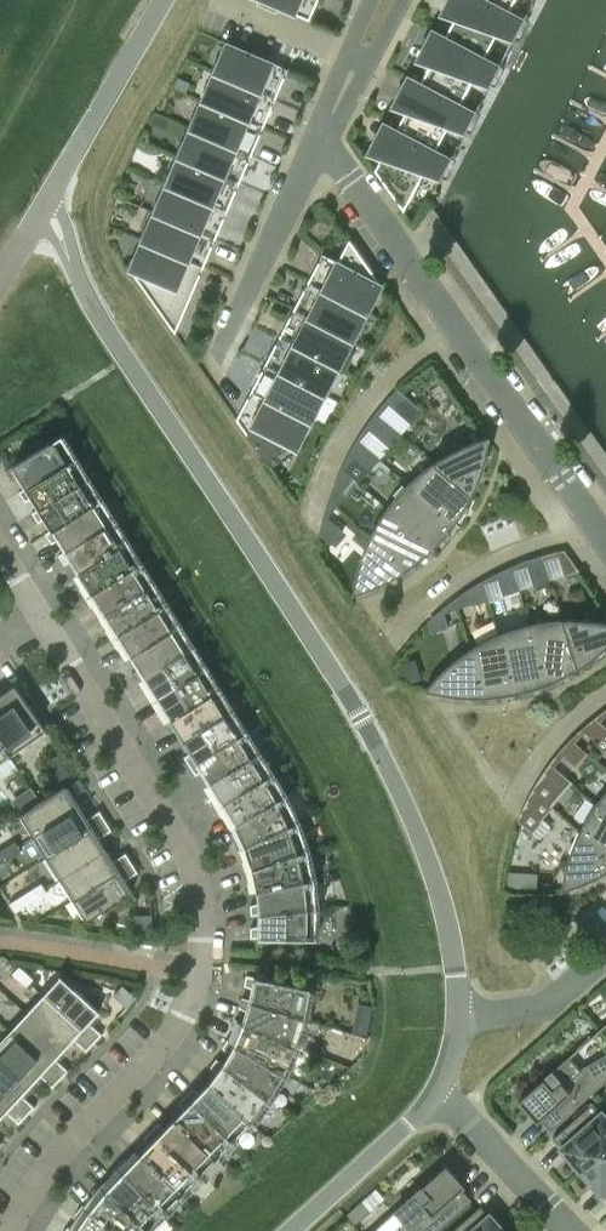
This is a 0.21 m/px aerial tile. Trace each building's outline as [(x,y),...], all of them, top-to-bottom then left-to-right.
[(259,2),(276,10),(278,6),(309,19),(318,0),(260,0),(259,2)] [(488,0),(447,0),(440,12),(454,17),(445,35),(432,28),(431,30),(499,65),(500,64),(484,56),(497,33),(507,37),(515,15),(523,19),(524,19),(488,0)] [(524,19),(524,18),(509,10),(514,0),(488,0),(524,19)] [(407,76),(475,112),(476,111),(460,103),(472,79),(483,83),(491,61),(499,66),(499,65),(431,30),(416,59),(430,64),(421,82),(408,75),(407,76)] [(227,42),(214,71),(276,97),(285,77),(278,74),(282,66),(227,42)] [(214,71),(202,99),(264,126),(272,105),(269,104),(272,97),(275,98),(276,97),(214,71)] [(383,121),(383,122),(451,158),(451,157),(436,149),(448,126),(458,129),(466,108),(475,112),(407,76),(392,105),(406,110),(397,128),(383,121)] [(178,77),(174,86),(186,91),(190,82),(178,77)] [(202,99),(190,127),(252,154),(260,133),(257,132),(260,125),(263,126),(264,126),(202,99)] [(155,113),(151,123),(165,128),(168,119),(155,113)] [(451,158),(383,122),(367,152),(382,157),(375,170),(403,210),(424,172),(434,176),(442,154),(451,158)] [(190,127),(178,155),(240,182),(248,161),(245,160),(248,153),(251,155),(252,154),(190,127)] [(178,155),(166,183),(228,210),(236,189),(233,188),(236,181),(239,183),(240,182),(178,155)] [(166,183),(154,211),(215,238),(224,217),(221,216),(224,209),(227,211),(228,210),(166,183)] [(154,211),(142,239),(203,266),(212,245),(209,244),(212,237),(215,239),(215,238),(154,211)] [(203,267),(203,266),(142,239),(129,269),(134,271),(133,273),(175,332),(200,274),(197,272),(200,265),(203,267)] [(308,281),(367,312),(382,284),(377,282),(378,280),(349,239),(338,261),(329,256),(324,265),(318,261),(308,281)] [(304,289),(294,308),(353,339),(367,312),(308,281),(308,282),(311,284),(307,290),(304,289)] [(353,339),(294,308),(293,309),(297,311),(293,317),(290,316),(280,335),(339,366),(353,339)] [(276,343),(266,362),(325,393),(339,366),(280,335),(279,336),(283,338),(279,345),(276,343)] [(325,393),(266,362),(265,363),(268,365),(265,372),(262,370),(251,390),(311,421),(325,393)] [(311,421),(251,390),(254,392),(251,399),(248,397),(236,418),(266,460),(277,438),(296,448),(311,421)] [(410,422),(422,409),(399,390),(387,402),(410,422)] [(367,427),(389,446),(401,433),(378,413),(367,427)] [(12,480),(20,475),(26,486),(27,487),(75,456),(62,434),(6,469),(12,480)] [(489,442),(484,437),(477,439),(469,442),(462,446),(454,449),(447,453),(440,457),(433,462),(472,495),(475,488),(478,481),(481,473),(483,466),(485,458),(487,450),(489,442)] [(359,440),(350,455),(369,470),(380,457),(359,440)] [(33,496),(39,507),(40,508),(88,477),(75,456),(27,487),(26,486),(19,491),(25,501),(33,496)] [(472,495),(433,462),(427,466),(420,471),(414,477),(408,482),(455,523),(460,516),(464,509),(468,502),(472,495)] [(343,468),(336,485),(348,495),(359,482),(343,468)] [(53,529),(101,498),(88,477),(40,508),(39,507),(32,512),(38,522),(46,517),(53,528),(53,529)] [(455,523),(408,482),(402,488),(397,494),(392,500),(387,506),(434,547),(440,541),(445,535),(450,529),(455,523)] [(66,550),(115,520),(101,498),(53,529),(53,528),(45,533),(52,543),(59,539),(66,550)] [(374,527),(370,534),(409,568),(416,563),(422,558),(428,553),(434,547),(387,506),(382,513),(378,520),(374,527)] [(326,516),(322,534),(332,543),(343,530),(326,516)] [(79,571),(128,541),(115,520),(66,550),(59,554),(65,564),(72,559),(79,571)] [(353,594),(357,593),(365,590),(372,587),(380,584),(388,581),(395,577),(402,572),(409,568),(370,534),(367,541),(364,549),(361,556),(359,563),(357,571),(355,578),(354,586),(353,594)] [(85,597),(141,562),(128,541),(79,571),(86,583),(79,587),(85,597)] [(564,575),(578,570),(565,551),(557,553),(564,575)] [(533,585),(550,579),(542,557),(526,562),(533,585)] [(105,613),(154,583),(141,562),(85,597),(91,606),(98,602),(105,613)] [(503,594),(519,589),(512,568),(497,575),(503,594)] [(472,604),(489,599),(483,582),(468,591),(472,604)] [(105,629),(111,639),(167,604),(154,583),(105,613),(113,625),(105,629)] [(124,643),(131,655),(180,625),(167,604),(111,639),(117,648),(124,643)] [(432,632),(448,626),(443,611),(429,623),(432,632)] [(562,619),(578,667),(585,663),(591,658),(598,653),(604,647),(605,645),(605,621),(601,621),(593,620),(586,619),(578,618),(570,618),(562,619)] [(530,623),(549,682),(556,679),(564,675),(571,671),(578,667),(562,619),(554,619),(546,620),(538,622),(530,623)] [(500,633),(518,692),(526,690),(534,688),(541,685),(549,682),(530,623),(522,625),(515,627),(507,630),(500,633)] [(131,671),(137,681),(193,646),(180,625),(131,655),(139,667),(131,671)] [(471,648),(486,697),(494,696),(502,695),(510,694),(518,692),(500,633),(492,636),(485,640),(478,644),(471,648)] [(150,686),(158,697),(206,667),(193,646),(137,681),(143,690),(150,686)] [(425,689),(426,690),(434,692),(441,693),(449,695),(456,696),(464,696),(471,697),(479,697),(486,697),(471,648),(464,652),(458,657),(452,661),(446,666),(441,671),(435,677),(430,682),(424,689),(425,689)] [(157,713),(163,723),(219,688),(206,667),(158,697),(165,709),(157,713)] [(0,694),(0,742),(10,756),(47,731),(15,684),(0,694)] [(176,728),(184,739),(232,709),(219,688),(163,723),(169,732),(176,728)] [(184,756),(190,765),(246,730),(232,709),(184,739),(191,751),(184,756)] [(597,741),(605,731),(605,727),(596,718),(583,730),(597,741)] [(203,770),(210,782),(259,751),(246,730),(190,765),(195,774),(203,770)] [(576,766),(587,753),(572,740),(561,752),(576,766)] [(16,764),(10,756),(0,742),(0,775),(16,764)] [(210,798),(216,807),(272,772),(259,751),(210,782),(217,793),(210,798)] [(551,764),(541,778),(555,790),(566,777),(551,764)] [(229,812),(236,824),(285,793),(272,772),(216,807),(222,816),(229,812)] [(20,813),(34,835),(78,808),(71,797),(86,787),(79,777),(65,786),(64,785),(34,805),(20,813)] [(569,786),(560,797),(566,801),(575,790),(569,786)] [(605,790),(600,796),(595,802),(605,812),(605,789),(605,790)] [(238,849),(246,845),(297,820),(285,793),(236,824),(241,835),(234,840),(238,849)] [(595,802),(590,809),(586,816),(582,823),(578,830),(605,854),(605,812),(595,802)] [(531,832),(543,819),(526,805),(519,821),(531,832)] [(85,819),(78,808),(34,835),(47,856),(106,819),(100,810),(85,819)] [(60,877),(104,850),(97,839),(112,829),(106,819),(47,856),(60,877)] [(245,870),(253,867),(307,848),(297,820),(246,845),(250,856),(242,861),(245,870)] [(578,830),(575,837),(572,844),(569,852),(567,859),(565,867),(563,874),(562,882),(561,890),(562,890),(569,888),(576,885),(584,882),(591,879),(598,876),(604,872),(605,871),(605,854),(578,830)] [(4,859),(21,849),(15,840),(0,850),(0,852),(4,859)] [(313,877),(307,848),(253,867),(255,879),(247,882),(249,892),(257,890),(257,889),(313,877)] [(111,861),(104,850),(60,877),(73,898),(132,861),(126,852),(111,861)] [(132,861),(73,898),(86,920),(102,911),(131,893),(123,881),(138,871),(132,861)] [(507,876),(506,887),(519,888),(520,877),(507,876)] [(257,889),(257,890),(258,902),(250,904),(251,914),(259,913),(316,907),(313,877),(257,889)] [(26,892),(31,901),(47,891),(41,882),(26,892)] [(31,901),(26,892),(10,902),(15,911),(31,901)] [(316,938),(316,907),(259,913),(259,925),(250,926),(250,937),(316,938)] [(152,914),(133,914),(134,928),(152,927),(152,914)] [(26,986),(33,978),(19,965),(12,973),(26,986)] [(252,988),(250,999),(250,1000),(305,1017),(311,987),(246,974),(244,984),(252,988)] [(43,994),(94,1042),(102,1034),(89,1022),(99,1011),(74,988),(61,976),(43,994)] [(127,1007),(136,997),(122,985),(113,994),(127,1007)] [(94,1042),(43,994),(27,1012),(64,1048),(73,1038),(86,1050),(94,1042)] [(250,1000),(250,999),(242,997),(239,1006),(247,1010),(244,1021),(243,1022),(296,1046),(305,1017),(250,1000)] [(10,1031),(60,1078),(68,1070),(55,1058),(64,1048),(27,1012),(10,1031)] [(239,1032),(234,1043),(283,1073),(296,1046),(243,1022),(244,1021),(236,1018),(232,1027),(239,1032)] [(355,1018),(352,1031),(367,1034),(369,1021),(355,1018)] [(31,1084),(40,1075),(52,1087),(60,1078),(10,1031),(0,1041),(0,1055),(31,1084)] [(234,1043),(227,1038),(222,1047),(229,1053),(223,1063),(268,1098),(283,1073),(234,1043)] [(580,1068),(569,1055),(518,1100),(537,1122),(540,1119),(550,1130),(605,1080),(605,1053),(580,1068)] [(27,1115),(35,1106),(22,1094),(31,1084),(0,1055),(0,1089),(27,1115)] [(216,1072),(209,1082),(250,1122),(268,1098),(223,1063),(216,1058),(210,1065),(216,1072)] [(250,1122),(209,1082),(199,1092),(193,1086),(186,1094),(233,1140),(250,1122)] [(6,1111),(19,1123),(27,1115),(0,1089),(0,1117),(6,1111)] [(184,1108),(174,1118),(216,1157),(233,1140),(186,1094),(178,1102),(184,1108)] [(582,1169),(605,1148),(605,1119),(601,1113),(600,1114),(591,1103),(552,1137),(564,1150),(582,1169)] [(216,1157),(174,1118),(165,1127),(159,1122),(151,1129),(199,1175),(216,1157)] [(150,1143),(140,1153),(181,1193),(199,1175),(151,1129),(144,1137),(150,1143)] [(582,1169),(599,1189),(599,1190),(605,1198),(605,1148),(582,1169)] [(181,1193),(140,1153),(130,1163),(124,1157),(117,1165),(164,1211),(181,1193)] [(370,1230),(436,1230),(471,1199),(462,1188),(465,1186),(446,1164),(395,1209),(370,1230)] [(115,1179),(107,1188),(147,1229),(164,1211),(117,1165),(109,1173),(115,1179)] [(107,1188),(101,1182),(92,1191),(99,1198),(89,1209),(116,1230),(145,1230),(147,1229),(107,1188)] [(361,1201),(347,1213),(355,1223),(370,1210),(361,1201)] [(74,1230),(116,1230),(89,1209),(83,1203),(75,1213),(83,1219),(74,1230)] [(491,1218),(492,1217),(480,1205),(450,1230),(502,1230),(491,1218)]
